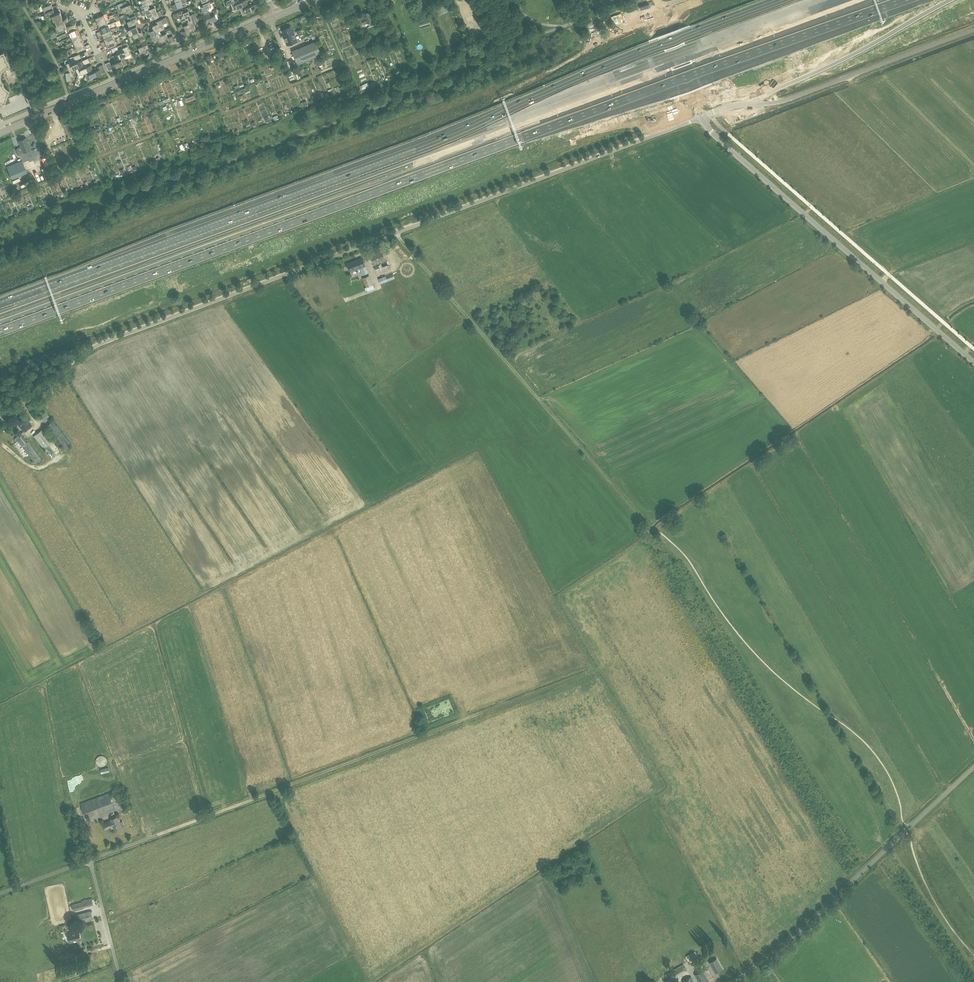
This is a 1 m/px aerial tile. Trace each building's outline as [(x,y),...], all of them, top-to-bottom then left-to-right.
[(150,7),(149,5),(146,0),(141,0),(138,1),(140,5),(138,6),(140,11),(150,7)] [(176,4),(171,6),(173,10),(183,6),(182,4),(180,0),(174,0),(176,4)] [(248,3),(247,0),(245,0),(243,1),(243,0),(238,0),(231,3),(234,10),(233,10),(233,11),(234,11),(234,10),(240,8),(248,3)] [(248,3),(240,8),(243,15),(243,14),(257,8),(261,7),(258,0),(257,0),(254,1),(255,4),(252,5),(251,4),(252,4),(251,2),(248,3)] [(128,11),(130,15),(134,13),(131,4),(128,5),(126,1),(118,5),(120,9),(122,8),(124,12),(128,11)] [(210,1),(200,5),(204,15),(209,13),(207,8),(212,6),(210,1)] [(44,10),(45,13),(58,7),(57,5),(53,6),(51,4),(45,6),(45,5),(42,5),(39,8),(41,12),(44,10)] [(59,9),(58,7),(45,13),(47,18),(52,16),(56,14),(55,11),(59,9)] [(150,9),(150,7),(140,11),(142,16),(147,14),(148,18),(153,16),(150,9)] [(155,7),(153,8),(150,9),(153,16),(154,19),(164,14),(162,10),(157,12),(155,7)] [(186,20),(184,13),(183,10),(173,14),(175,19),(180,17),(182,21),(185,20),(186,20)] [(188,11),(184,13),(186,20),(187,22),(197,18),(195,13),(190,15),(188,11)] [(374,20),(371,11),(362,14),(363,16),(362,17),(363,19),(361,19),(363,24),(374,20)] [(56,14),(52,16),(54,21),(55,20),(57,25),(56,25),(58,31),(67,27),(71,25),(70,23),(66,25),(65,22),(68,20),(67,17),(63,19),(60,12),(56,14)] [(134,13),(130,15),(132,20),(127,22),(129,26),(138,23),(134,13)] [(209,13),(204,15),(208,24),(214,22),(215,26),(221,23),(220,19),(217,20),(215,15),(211,17),(209,13)] [(92,23),(93,25),(106,19),(104,14),(95,18),(96,21),(92,23)] [(160,31),(162,30),(165,29),(163,24),(167,22),(165,18),(156,22),(157,24),(160,31)] [(187,22),(188,24),(191,31),(196,29),(194,24),(199,22),(197,18),(187,22)] [(108,24),(106,19),(93,25),(94,27),(98,26),(100,28),(108,24)] [(69,32),(82,26),(81,24),(77,26),(75,23),(71,25),(67,27),(69,32)] [(108,24),(100,28),(101,31),(96,33),(97,35),(110,30),(108,24)] [(160,31),(157,24),(152,26),(154,30),(149,32),(151,37),(161,33),(160,31)] [(188,24),(186,25),(184,26),(186,30),(181,32),(183,37),(192,33),(191,31),(188,24)] [(83,29),(82,26),(69,32),(71,37),(80,34),(79,31),(83,29)] [(130,35),(133,34),(135,33),(134,31),(138,29),(137,26),(128,30),(129,33),(129,32),(130,35)] [(284,35),(288,45),(297,41),(293,32),(292,32),(290,27),(283,30),(285,35),(284,35)] [(139,31),(138,29),(134,31),(135,33),(133,34),(134,39),(139,37),(141,41),(145,39),(142,30),(139,31)] [(112,35),(110,30),(97,35),(98,37),(103,36),(104,38),(112,35)] [(161,33),(151,37),(153,41),(158,40),(160,44),(164,42),(162,35),(161,33)] [(162,35),(164,42),(165,44),(175,40),(173,36),(168,38),(166,33),(162,35)] [(81,36),(80,34),(71,37),(73,42),(86,36),(85,34),(81,36)] [(102,45),(115,40),(112,35),(104,38),(105,41),(101,43),(102,45)] [(86,36),(73,42),(75,47),(84,43),(83,41),(87,39),(86,36)] [(149,49),(145,39),(141,41),(143,46),(138,48),(140,52),(149,49)] [(117,45),(115,40),(102,45),(103,47),(107,46),(108,48),(117,45)] [(316,41),(293,51),(298,64),(322,54),(316,41)] [(85,46),(84,43),(75,47),(77,52),(87,48),(90,46),(89,44),(85,46)] [(116,59),(125,56),(130,54),(131,54),(127,46),(119,50),(117,46),(111,49),(113,53),(116,52),(116,53),(117,53),(117,54),(114,55),(116,59)] [(0,72),(0,71),(1,71),(1,70),(1,69),(2,68),(3,68),(3,67),(4,67),(5,66),(6,66),(9,64),(7,59),(6,59),(5,57),(6,57),(3,50),(0,51),(0,72)] [(84,65),(82,61),(79,62),(78,61),(79,60),(78,59),(81,58),(80,54),(73,56),(75,60),(67,64),(70,72),(70,71),(75,68),(84,65)] [(125,56),(116,59),(113,61),(113,62),(114,62),(114,63),(111,65),(110,62),(106,64),(109,71),(113,69),(127,63),(127,64),(128,64),(125,56)] [(79,75),(84,73),(93,69),(91,65),(88,66),(87,65),(88,65),(87,64),(90,62),(88,58),(82,61),(84,65),(75,68),(78,75),(77,76),(78,77),(79,76),(79,75)] [(93,69),(84,73),(87,80),(88,80),(87,80),(102,74),(106,72),(103,65),(99,66),(100,69),(97,71),(96,69),(97,69),(96,68),(93,69)] [(1,102),(2,102),(3,103),(6,95),(6,94),(7,94),(9,88),(8,88),(7,88),(6,87),(5,86),(4,86),(4,85),(3,84),(3,83),(2,83),(2,82),(3,82),(3,81),(2,80),(1,80),(1,79),(0,78),(0,77),(0,101),(1,102)] [(74,121),(65,124),(70,137),(79,133),(74,121)] [(21,147),(18,148),(20,153),(23,152),(31,149),(28,143),(26,138),(18,141),(21,147)] [(22,160),(6,166),(11,179),(27,172),(22,160)] [(374,266),(387,261),(382,250),(369,255),(374,266)] [(365,266),(362,258),(346,264),(349,272),(365,266)] [(361,268),(363,275),(369,273),(366,266),(361,268)] [(366,287),(373,285),(369,275),(363,278),(366,287)] [(24,431),(32,425),(25,416),(16,422),(24,431)] [(53,421),(46,426),(64,450),(71,444),(53,421)] [(43,429),(33,436),(43,449),(53,442),(43,429)] [(21,433),(15,438),(17,441),(36,464),(42,459),(27,441),(21,433)] [(104,756),(102,755),(101,756),(99,756),(98,757),(97,758),(96,759),(96,761),(96,762),(96,763),(97,764),(97,765),(98,766),(99,766),(101,766),(103,766),(104,766),(105,765),(106,764),(107,763),(107,762),(107,761),(107,759),(106,758),(105,757),(104,756)] [(110,796),(82,806),(86,817),(114,807),(110,796)] [(111,820),(113,826),(115,830),(122,827),(117,816),(111,819),(111,820)] [(104,829),(113,826),(111,820),(102,824),(104,829)] [(81,909),(84,908),(83,907),(93,905),(92,898),(82,901),(82,902),(72,905),(73,911),(81,909)] [(91,911),(76,915),(78,922),(93,919),(91,911)] [(79,931),(68,933),(70,942),(81,940),(79,931)] [(694,951),(686,956),(689,961),(697,956),(694,951)] [(710,963),(716,973),(723,969),(717,958),(710,963)] [(681,965),(665,975),(669,981),(685,972),(681,965)] [(694,975),(698,981),(706,981),(709,981),(702,970),(694,975)]
